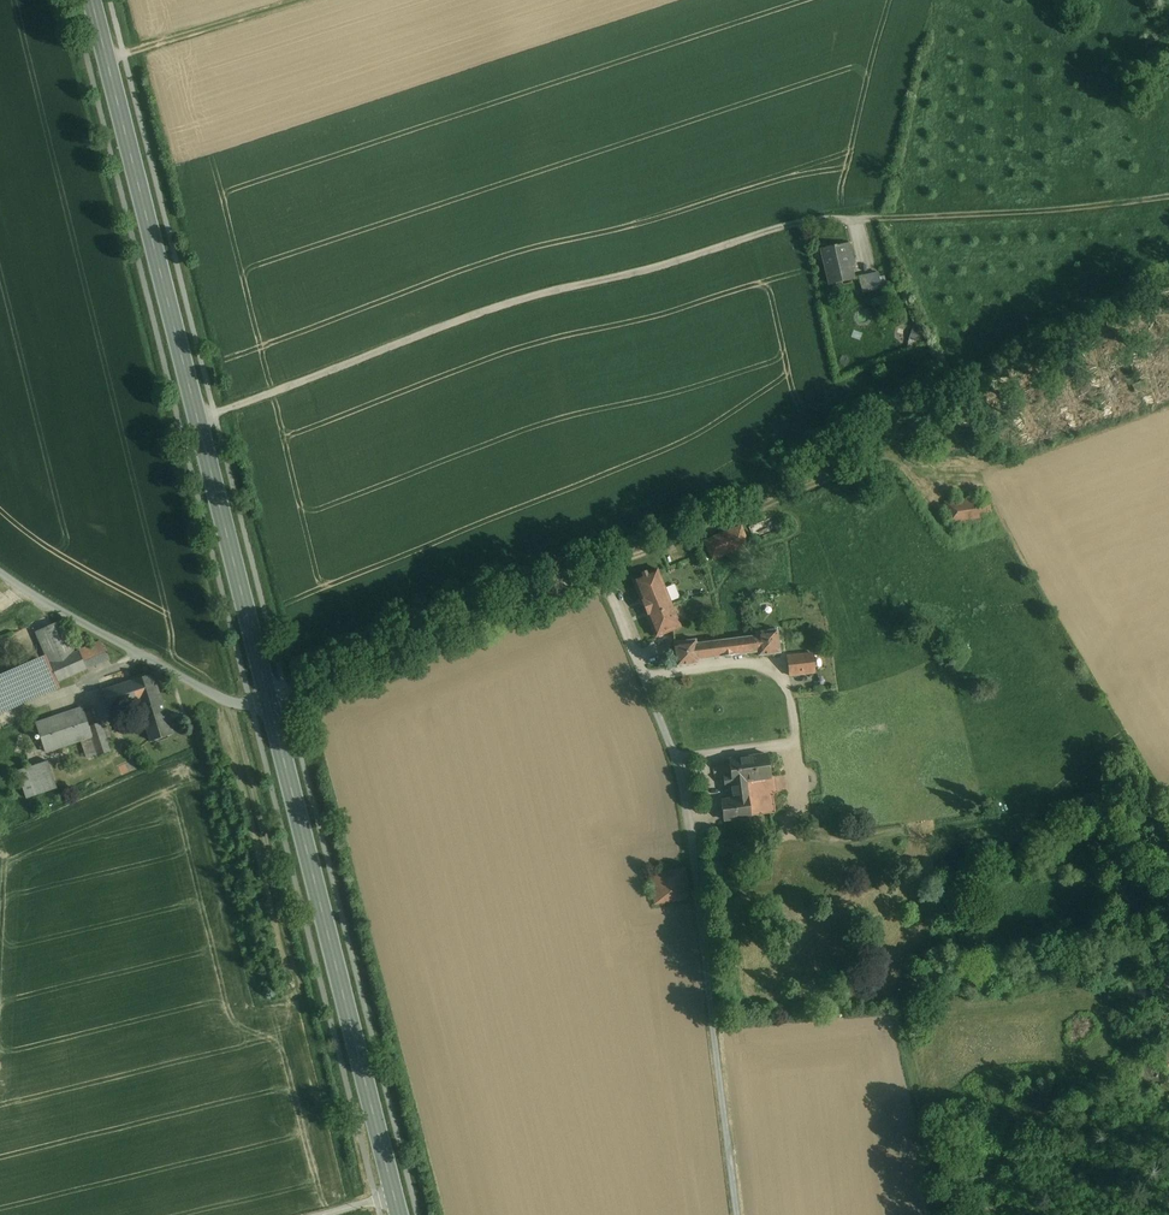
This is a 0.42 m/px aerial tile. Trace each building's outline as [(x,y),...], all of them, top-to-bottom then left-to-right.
[(849,243),(837,246),(837,245),(821,249),(822,249),(823,249),(831,283),(830,284),(854,279),(854,278),(853,278),(846,252),(851,251),(849,243)] [(878,272),(859,276),(863,292),(881,287),(878,272)] [(943,502),(947,526),(956,525),(957,532),(982,529),(980,521),(991,519),(988,495),(943,502)] [(705,541),(712,559),(748,545),(740,526),(705,541)] [(657,569),(633,579),(656,636),(681,626),(657,569)] [(75,653),(61,621),(36,632),(50,663),(75,653)] [(777,629),(756,632),(756,636),(758,652),(759,655),(780,653),(777,629)] [(756,636),(697,643),(699,659),(758,652),(756,636)] [(696,639),(675,642),(677,666),(699,663),(699,659),(697,643),(696,639)] [(100,641),(79,650),(79,651),(87,668),(87,669),(109,659),(101,642),(100,641)] [(75,653),(50,663),(58,681),(87,669),(87,668),(79,651),(75,653)] [(812,653),(788,656),(790,674),(814,672),(812,653)] [(26,698),(57,685),(48,663),(0,683),(0,709),(26,698)] [(153,674),(132,680),(132,681),(139,701),(159,694),(153,674)] [(132,681),(104,690),(110,710),(139,701),(132,681)] [(167,710),(165,711),(159,694),(139,701),(151,741),(174,733),(167,710)] [(83,708),(36,723),(46,752),(81,740),(92,736),(89,726),(83,708)] [(110,751),(100,722),(89,726),(92,736),(98,753),(98,755),(110,751)] [(92,736),(81,740),(87,757),(98,753),(92,736)] [(748,797),(751,816),(775,813),(767,754),(767,756),(731,761),(730,759),(729,759),(734,799),(748,798),(748,797)] [(133,760),(120,765),(124,775),(137,769),(133,760)] [(48,761),(29,767),(38,794),(57,788),(48,761)] [(29,767),(18,770),(27,798),(38,794),(29,767)] [(748,798),(734,799),(734,800),(722,801),(722,800),(722,801),(724,819),(725,819),(724,818),(737,817),(737,818),(739,817),(739,822),(750,821),(749,816),(751,816),(748,797),(748,798)] [(685,868),(650,873),(655,903),(690,898),(685,868)]
